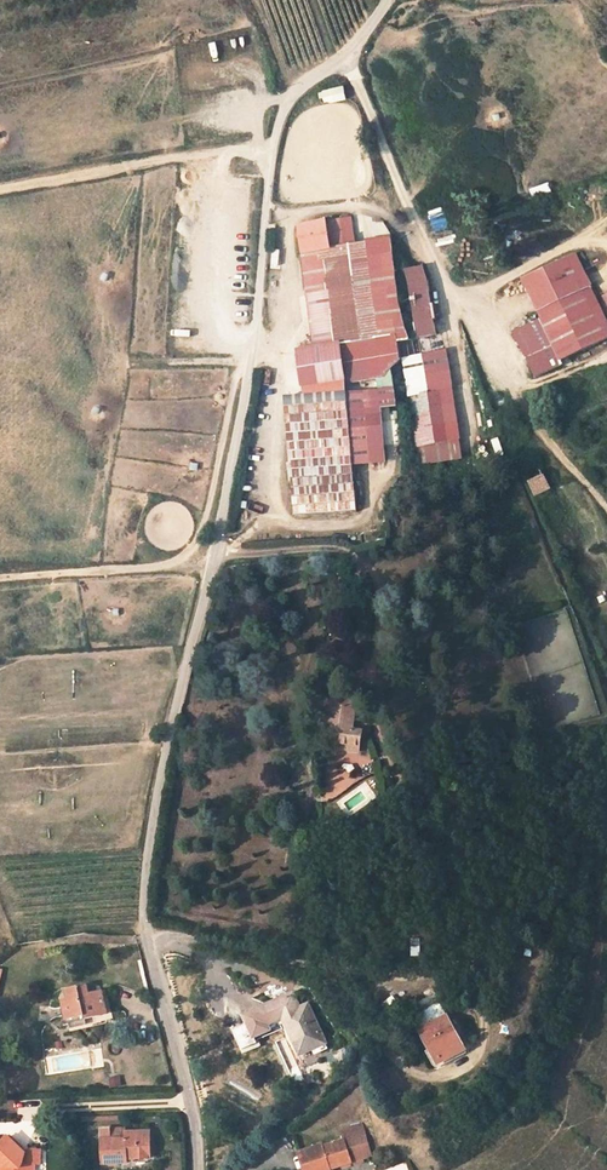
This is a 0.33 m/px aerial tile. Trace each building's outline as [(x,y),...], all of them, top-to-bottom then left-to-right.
[(329,91),(331,105),(347,101),(343,87),(329,91)] [(321,107),(331,105),(329,91),(317,94),(321,107)] [(530,186),(531,196),(551,192),(549,183),(530,186)] [(501,215),(495,218),(499,230),(505,228),(501,215)] [(368,243),(356,244),(353,218),(327,221),(327,220),(299,226),(316,349),(298,351),(303,395),(285,397),(295,516),(356,511),(353,463),(347,391),(346,380),(377,375),(380,389),(394,387),(391,368),(401,360),(397,342),(408,340),(404,327),(397,299),(390,238),(368,241),(368,243)] [(561,359),(606,337),(606,318),(576,254),(523,279),(543,320),(561,359)] [(426,268),(405,271),(416,338),(436,335),(426,268)] [(561,359),(543,320),(515,334),(536,377),(564,364),(561,359)] [(463,458),(446,351),(402,358),(419,464),(463,458)] [(347,391),(353,463),(385,460),(380,406),(395,405),(394,387),(380,389),(347,391)] [(499,438),(491,440),(494,456),(502,455),(499,438)] [(529,481),(545,476),(539,458),(523,463),(529,481)] [(550,488),(545,476),(529,481),(534,493),(550,488)] [(341,727),(337,740),(357,743),(361,723),(350,721),(352,696),(331,694),(330,700),(345,702),(343,727),(341,727)] [(326,738),(334,740),(341,727),(343,727),(345,702),(330,700),(326,738)] [(356,783),(346,767),(318,785),(328,801),(356,783)] [(89,1022),(111,1018),(106,998),(95,1000),(93,990),(72,994),(74,1002),(67,1004),(71,1023),(89,1019),(89,1022)] [(276,1036),(270,1026),(287,1017),(292,1027),(309,1057),(320,1051),(324,1057),(336,1050),(333,1044),(325,1030),(323,1031),(311,1008),(305,1012),(296,996),(248,1020),(251,1026),(237,1033),(249,1057),(263,1050),(260,1044),(276,1036)] [(463,1037),(440,998),(414,1013),(441,1056),(460,1044),(463,1037)] [(109,1088),(121,1086),(119,1075),(107,1077),(109,1088)] [(344,1140),(351,1162),(372,1155),(362,1123),(341,1130),(344,1140)] [(126,1135),(101,1135),(101,1168),(126,1167),(126,1163),(151,1163),(151,1137),(126,1137),(126,1135)] [(351,1162),(344,1140),(324,1147),(323,1145),(299,1153),(305,1169),(315,1169),(330,1165),(331,1169),(351,1162)] [(1,1161),(0,1163),(0,1169),(20,1169),(1,1161)]
